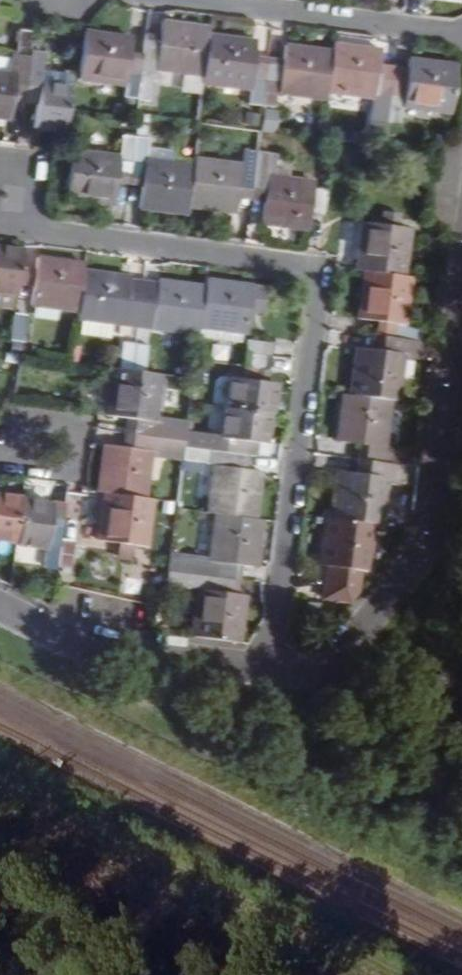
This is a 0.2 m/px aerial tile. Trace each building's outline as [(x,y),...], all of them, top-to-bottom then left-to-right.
[(157,70),(203,75),(209,35),(210,27),(164,21),(157,70)] [(19,57),(32,58),(35,32),(22,30),(19,57)] [(132,51),(134,37),(87,31),(80,79),(128,84),(127,96),(139,97),(142,72),(130,71),(132,51)] [(157,70),(162,35),(147,33),(145,53),(142,72),(156,74),(157,70)] [(209,35),(203,75),(203,82),(252,88),(250,100),(263,102),(266,78),(251,75),(253,56),(255,40),(209,35)] [(328,96),(330,91),(335,50),(286,44),(284,60),(282,79),(266,78),(263,102),(276,103),(278,90),(328,96)] [(382,49),(335,44),(335,50),(330,91),(375,97),(369,141),(384,143),(387,121),(393,83),(393,78),(378,76),(382,49)] [(132,51),(130,71),(142,72),(145,53),(132,51)] [(15,82),(26,83),(29,83),(32,58),(19,57),(13,56),(12,58),(10,74),(0,73),(0,119),(11,121),(13,99),(15,82)] [(266,78),(269,58),(253,56),(251,75),(266,78)] [(12,58),(0,57),(0,73),(10,74),(12,58)] [(41,85),(45,60),(32,58),(29,83),(31,84),(41,85)] [(282,79),(284,60),(269,58),(266,78),(282,79)] [(412,59),(408,84),(393,83),(387,121),(401,122),(404,95),(408,95),(406,105),(453,111),(458,64),(412,59)] [(153,98),(156,74),(142,72),(139,97),(153,98)] [(26,83),(15,82),(13,99),(24,101),(26,83)] [(29,101),(39,102),(41,85),(31,84),(29,101)] [(39,102),(36,128),(66,132),(68,111),(71,89),(41,85),(39,102)] [(274,132),(275,109),(260,108),(259,132),(274,132)] [(136,162),(139,137),(126,135),(123,156),(77,149),(70,198),(117,204),(120,182),(123,161),(136,162)] [(139,137),(136,162),(148,163),(146,186),(142,207),(189,213),(190,206),(196,166),(176,163),(178,151),(150,147),(152,138),(139,137)] [(238,212),(240,197),(253,199),(259,152),(246,151),(245,164),(197,158),(196,166),(190,206),(238,212)] [(270,176),(273,155),(259,152),(253,199),(267,201),(264,223),(311,229),(313,214),(317,186),(317,182),(270,176)] [(120,182),(133,184),(136,162),(123,161),(120,182)] [(146,186),(148,163),(136,162),(133,184),(146,186)] [(327,216),(330,188),(317,186),(313,214),(327,216)] [(380,224),(363,222),(357,269),(365,270),(405,275),(411,228),(395,226),(397,213),(381,212),(380,224)] [(17,293),(19,282),(20,264),(23,250),(0,247),(0,309),(11,310),(13,292),(17,293)] [(33,303),(81,308),(86,270),(87,263),(39,256),(37,266),(35,284),(33,303)] [(37,266),(20,264),(19,282),(35,284),(37,266)] [(86,270),(81,308),(80,318),(83,318),(114,322),(127,324),(133,281),(134,277),(86,270)] [(414,276),(405,275),(365,270),(359,318),(382,321),(398,323),(407,324),(414,276)] [(245,332),(249,332),(251,311),(254,285),(206,279),(206,287),(200,333),(200,335),(244,341),(245,332)] [(160,280),(153,327),(200,333),(206,287),(160,280)] [(140,325),(146,282),(133,281),(127,324),(140,325)] [(153,327),(159,284),(146,282),(140,325),(153,327)] [(265,312),(268,287),(254,285),(251,311),(265,312)] [(25,344),(29,314),(15,312),(11,342),(25,344)] [(112,335),(114,322),(83,318),(82,331),(112,335)] [(397,325),(398,323),(382,321),(380,336),(396,338),(397,325)] [(422,329),(397,325),(396,338),(421,341),(422,329)] [(379,347),(394,350),(396,338),(380,336),(379,347)] [(435,343),(421,341),(396,338),(394,350),(379,347),(359,345),(353,392),(391,398),(400,399),(405,359),(420,360),(421,356),(433,358),(435,343)] [(249,340),(248,352),(274,354),(275,343),(249,340)] [(138,342),(125,341),(121,368),(135,370),(138,342)] [(148,371),(152,344),(138,342),(135,370),(148,371)] [(272,367),(274,354),(248,352),(247,365),(272,367)] [(158,417),(164,373),(148,371),(135,370),(121,368),(117,367),(115,383),(102,381),(99,401),(112,402),(111,415),(127,418),(125,432),(187,440),(188,435),(188,428),(189,421),(158,417)] [(278,383),(234,378),(231,407),(269,411),(275,412),(278,383)] [(338,439),(360,442),(381,445),(379,460),(404,463),(407,451),(400,450),(402,427),(388,426),(391,398),(353,392),(344,392),(338,439)] [(259,444),(265,445),(269,411),(231,407),(226,407),(222,440),(188,435),(187,440),(186,447),(245,455),(246,442),(259,444)] [(101,491),(110,492),(148,497),(153,457),(185,462),(185,460),(186,453),(186,447),(187,440),(125,432),(123,445),(107,443),(101,491)] [(245,455),(257,456),(259,444),(246,442),(245,455)] [(379,460),(381,445),(360,442),(358,457),(379,460)] [(186,447),(186,453),(185,460),(210,463),(210,465),(216,466),(210,512),(215,513),(256,517),(262,471),(255,471),(243,469),(245,455),(186,447)] [(255,471),(257,456),(245,455),(243,469),(255,471)] [(377,472),(379,460),(358,457),(356,470),(377,472)] [(336,518),(376,522),(383,524),(388,484),(402,486),(403,480),(415,481),(417,465),(404,463),(379,460),(377,472),(356,470),(343,468),(336,518)] [(158,499),(148,497),(110,492),(104,540),(152,546),(158,499)] [(17,543),(23,500),(23,497),(0,495),(0,540),(17,543)] [(68,506),(54,504),(23,500),(17,543),(18,546),(49,549),(47,564),(61,566),(63,539),(67,514),(68,506)] [(265,519),(256,517),(215,513),(210,512),(203,511),(197,555),(173,552),(172,558),(171,570),(222,576),(223,576),(225,563),(242,565),(259,567),(265,519)] [(376,522),(336,518),(329,517),(323,564),(337,566),(336,570),(328,569),(324,599),(350,603),(360,591),(363,569),(371,569),(376,522)] [(74,567),(77,542),(63,539),(61,566),(74,567)] [(223,576),(240,579),(242,565),(225,563),(223,576)] [(241,641),(247,594),(239,592),(221,591),(223,576),(222,576),(171,570),(170,583),(195,586),(195,588),(200,588),(194,635),(241,641)] [(239,592),(240,579),(223,576),(221,591),(239,592)]
